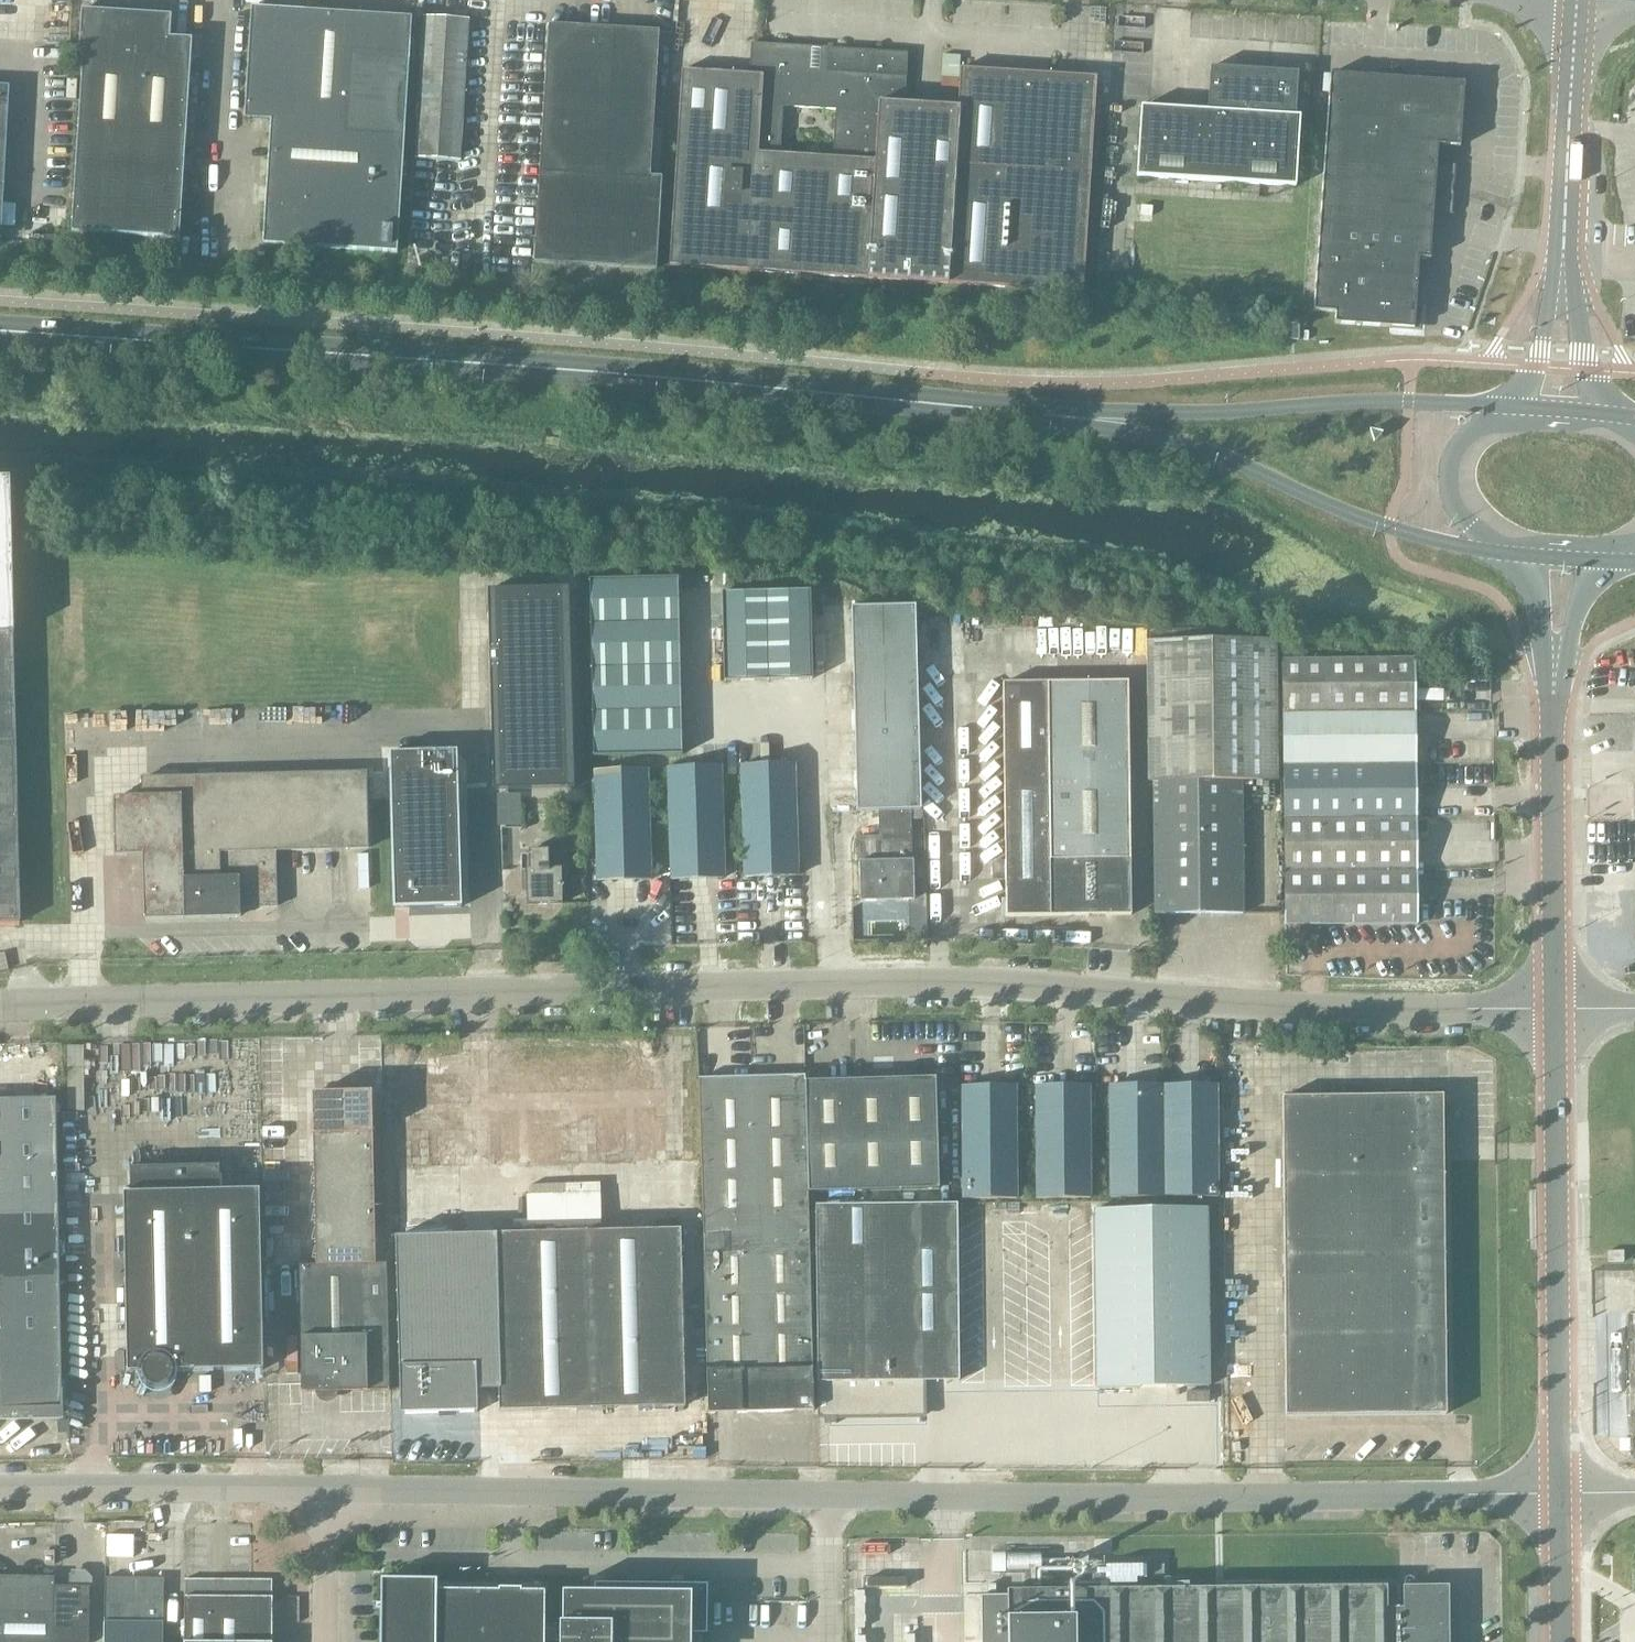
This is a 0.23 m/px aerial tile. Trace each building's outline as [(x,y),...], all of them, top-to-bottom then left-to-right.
[(252,8),(245,120),(271,122),(263,245),(397,253),(412,18),(252,8)] [(84,56),(79,132),(186,140),(193,40),(171,38),(172,16),(82,10),(79,56),(84,56)] [(416,159),(460,162),(469,20),(425,17),(416,159)] [(660,31),(550,26),(538,263),(660,268),(665,177),(653,176),(660,31)] [(806,70),(807,47),(752,44),(750,75),(682,70),(670,266),(949,284),(1083,292),(1097,77),(963,69),(961,99),(960,108),(905,104),(906,95),(907,77),(908,54),(827,49),(826,72),(820,71),(811,71),(806,70)] [(1208,111),(1142,107),(1138,177),(1296,187),(1300,117),(1296,117),(1299,73),(1211,68),(1208,111)] [(1465,84),(1443,82),(1443,76),(1419,75),(1419,80),(1331,74),(1314,311),(1336,313),(1336,324),(1415,330),(1415,325),(1417,325),(1421,322),(1421,317),(1418,313),(1416,313),(1420,260),(1431,260),(1434,212),(1452,213),(1455,167),(1437,166),(1439,146),(1461,147),(1465,84)] [(2,228),(10,87),(0,86),(0,228),(2,228)] [(186,140),(79,132),(73,231),(179,239),(186,140)] [(1284,340),(1298,340),(1299,324),(1284,324),(1284,340)] [(0,478),(0,921),(20,920),(16,784),(29,783),(33,920),(82,918),(77,742),(171,740),(166,547),(10,551),(8,478),(0,478)] [(680,576),(592,578),(596,754),(684,752),(680,576)] [(569,588),(488,590),(494,790),(575,788),(569,588)] [(811,591),(722,593),(724,681),(813,679),(811,591)] [(915,608),(850,609),(857,813),(879,812),(879,837),(859,837),(860,864),(860,868),(860,880),(860,902),(912,900),(913,900),(913,880),(913,868),(913,863),(911,863),(911,812),(922,811),(915,608)] [(1154,781),(1156,914),(1244,912),(1243,780),(1279,779),(1278,669),(1277,634),(1147,637),(1150,781),(1154,781)] [(1283,661),(1284,715),(1416,714),(1416,661),(1283,661)] [(1007,679),(1007,748),(1008,910),(1134,909),(1132,678),(1007,679)] [(1284,715),(1284,769),(1417,767),(1416,714),(1284,715)] [(458,751),(390,752),(394,909),(463,907),(458,751)] [(796,755),(781,755),(743,756),(746,869),(800,867),(796,755)] [(722,758),(670,759),(673,870),(725,869),(722,758)] [(597,761),(599,868),(599,873),(654,871),(651,760),(597,761)] [(1284,769),(1285,821),(1417,821),(1417,811),(1417,789),(1417,767),(1284,769)] [(143,797),(116,798),(117,855),(144,854),(147,920),(240,918),(240,909),(277,908),(277,852),(369,849),(367,774),(143,779),(143,797)] [(1285,821),(1287,873),(1418,873),(1418,844),(1417,821),(1285,821)] [(530,855),(522,855),(523,892),(527,892),(528,905),(564,904),(563,867),(557,868),(557,854),(550,854),(550,848),(529,849),(530,855)] [(1418,873),(1287,873),(1288,924),(1418,923),(1418,873)] [(703,1078),(706,1243),(811,1241),(808,1076),(703,1078)] [(939,1078),(808,1080),(810,1189),(940,1188),(939,1078)] [(1219,1085),(1164,1086),(1167,1197),(1220,1196),(1219,1085)] [(1167,1197),(1164,1086),(1110,1087),(1112,1198),(1167,1197)] [(1071,1087),(1055,1088),(1037,1088),(1038,1198),(1091,1198),(1090,1087),(1071,1087)] [(1020,1088),(981,1089),(963,1089),(965,1199),(1022,1198),(1020,1088)] [(310,1092),(315,1263),(375,1261),(370,1091),(310,1092)] [(1284,1206),(1286,1416),(1446,1415),(1445,1095),(1283,1096),(1284,1206)] [(64,1417),(65,1417),(65,1391),(63,1391),(63,1387),(56,1101),(0,1102),(0,1419),(64,1417)] [(397,1235),(679,1227),(675,1109),(394,1116),(397,1235)] [(133,1194),(124,1194),(130,1372),(145,1371),(145,1373),(146,1374),(146,1376),(148,1378),(149,1381),(150,1382),(152,1383),(154,1384),(157,1385),(159,1385),(162,1385),(164,1384),(167,1383),(168,1381),(170,1380),(171,1379),(172,1377),(173,1376),(173,1375),(173,1373),(174,1372),(174,1370),(264,1368),(259,1191),(222,1192),(222,1165),(132,1168),(133,1194)] [(957,1271),(957,1205),(957,1204),(816,1206),(819,1417),(925,1416),(925,1394),(925,1381),(960,1381),(960,1359),(957,1271)] [(1207,1207),(1102,1209),(1094,1209),(1097,1388),(1113,1388),(1209,1387),(1207,1207)] [(680,1230),(587,1233),(591,1409),(685,1406),(680,1230)] [(495,1235),(396,1237),(400,1367),(477,1365),(477,1389),(499,1388),(500,1411),(528,1410),(559,1409),(591,1409),(587,1233),(559,1233),(495,1235)] [(811,1241),(706,1243),(709,1413),(814,1411),(811,1241)] [(1609,1252),(1609,1262),(1624,1262),(1623,1251),(1609,1252)] [(315,1263),(307,1263),(299,1264),(302,1394),(390,1391),(386,1261),(375,1261),(315,1263)] [(477,1365),(400,1367),(400,1401),(401,1414),(435,1413),(449,1413),(463,1412),(478,1412),(477,1389),(477,1365)] [(201,1376),(202,1392),(212,1391),(212,1376),(201,1376)] [(1187,1393),(1188,1403),(1211,1403),(1211,1393),(1187,1393)] [(56,1586),(55,1613),(55,1641),(88,1641),(93,1637),(94,1584),(85,1575),(70,1575),(70,1586),(56,1586)] [(55,1613),(56,1586),(56,1577),(0,1576),(0,1613),(55,1613)] [(164,1578),(106,1578),(105,1578),(105,1584),(105,1641),(164,1641),(164,1578)] [(545,1641),(545,1624),(545,1593),(545,1591),(521,1591),(521,1588),(499,1588),(499,1590),(437,1590),(437,1581),(437,1580),(381,1579),(380,1641),(545,1641)] [(273,1598),(273,1580),(251,1580),(188,1580),(186,1580),(185,1641),(273,1641),(273,1598)] [(545,1624),(545,1641),(562,1641),(691,1641),(691,1635),(707,1635),(708,1585),(595,1584),(595,1592),(563,1592),(562,1625),(545,1624)] [(1450,1586),(1007,1591),(1007,1596),(980,1596),(981,1641),(1450,1641),(1450,1586)] [(55,1613),(0,1613),(0,1641),(55,1641),(55,1613)]
